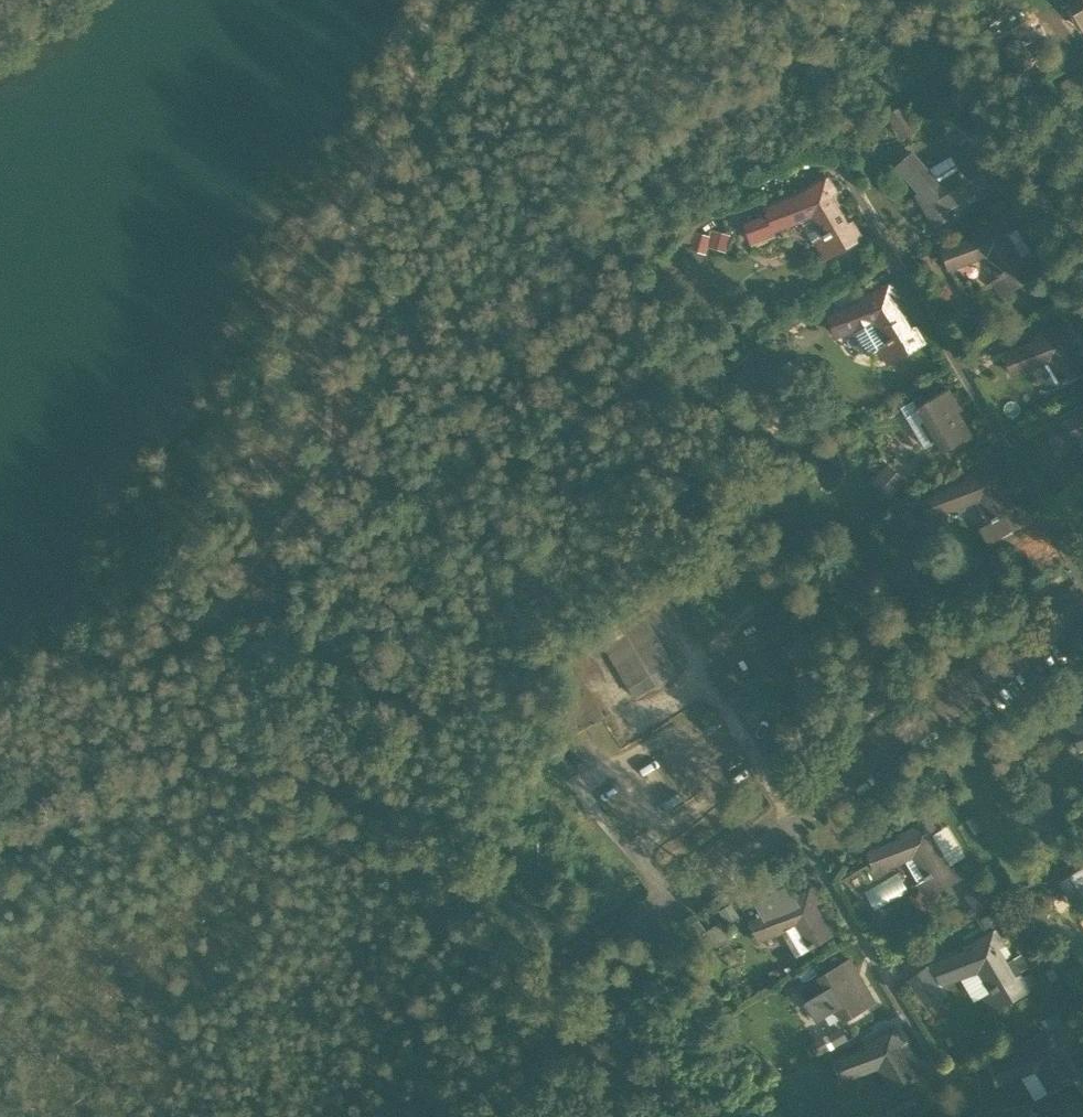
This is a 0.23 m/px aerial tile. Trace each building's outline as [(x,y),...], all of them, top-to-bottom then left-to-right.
[(1071,8),(1082,28),(1082,1),(1071,8)] [(1018,39),(1002,49),(1016,73),(1032,63),(1018,39)] [(900,107),(886,116),(901,140),(915,131),(900,107)] [(931,169),(929,174),(937,184),(960,170),(956,164),(972,155),(967,147),(931,169)] [(992,189),(972,155),(956,164),(960,170),(937,184),(929,174),(911,153),(897,166),(922,194),(925,199),(921,201),(935,225),(947,218),(943,212),(973,193),(976,198),(992,189)] [(802,200),(793,203),(786,206),(767,213),(768,217),(774,230),(799,221),(813,216),(825,238),(818,243),(827,258),(861,239),(852,223),(847,226),(829,195),(835,191),(828,179),(810,190),(812,194),(802,200)] [(1019,203),(1006,211),(1014,224),(1027,216),(1019,203)] [(813,216),(799,221),(813,245),(818,243),(825,238),(813,216)] [(776,235),(774,230),(768,217),(746,227),(754,245),(776,235)] [(994,284),(1003,299),(1036,280),(1027,264),(1023,266),(1019,259),(1005,235),(1012,231),(1005,219),(985,230),(988,235),(977,242),(942,254),(948,270),(985,257),(999,280),(994,284)] [(1016,228),(1012,231),(1005,235),(1019,259),(1031,252),(1016,228)] [(711,237),(708,248),(726,252),(731,235),(712,230),(711,237)] [(708,248),(711,237),(695,232),(690,251),(705,256),(708,248)] [(880,351),(889,366),(922,347),(913,332),(909,334),(890,303),(897,299),(890,287),(868,300),(870,304),(863,309),(829,320),(835,337),(852,331),(873,324),(886,347),(880,351)] [(873,324),(852,331),(868,358),(880,351),(886,347),(873,324)] [(1062,387),(1082,375),(1082,370),(1066,342),(1073,338),(1065,325),(1041,339),(1044,344),(1038,347),(1003,359),(1009,377),(1048,363),(1062,387)] [(801,354),(779,367),(788,382),(809,369),(801,354)] [(948,393),(927,405),(917,410),(936,442),(943,455),(968,440),(951,411),(957,408),(948,393)] [(912,402),(917,410),(927,405),(922,396),(912,402)] [(936,442),(912,402),(901,409),(924,449),(936,442)] [(1047,431),(1051,447),(1082,436),(1082,419),(1047,431)] [(905,479),(886,464),(870,483),(889,499),(905,479)] [(978,499),(991,522),(1013,509),(995,479),(1002,475),(995,464),(975,475),(977,479),(968,484),(933,497),(934,500),(940,514),(978,499)] [(942,518),(940,514),(934,500),(920,505),(928,524),(942,518)] [(1019,505),(1013,509),(991,522),(980,529),(989,544),(1029,521),(1019,505)] [(1080,538),(1082,537),(1082,521),(1074,525),(1080,538)] [(639,609),(618,621),(624,632),(646,619),(639,609)] [(646,619),(624,632),(631,643),(652,630),(646,619)] [(603,644),(624,632),(618,621),(597,634),(603,644)] [(652,630),(631,643),(637,654),(659,641),(652,630)] [(610,655),(631,643),(624,632),(603,644),(610,655)] [(659,641),(637,654),(644,664),(665,652),(659,641)] [(616,666),(637,654),(631,643),(610,655),(616,666)] [(665,652),(644,664),(650,675),(671,663),(665,652)] [(622,677),(644,664),(637,654),(616,666),(622,677)] [(671,663),(650,675),(657,686),(678,673),(671,663)] [(629,688),(650,675),(644,664),(622,677),(629,688)] [(635,699),(657,686),(650,675),(629,688),(635,699)] [(1070,719),(1074,731),(1072,731),(1079,749),(1082,748),(1082,714),(1070,719)] [(918,883),(927,899),(961,879),(952,863),(947,866),(929,835),(936,831),(929,819),(905,833),(907,837),(902,840),(867,854),(874,871),(904,859),(912,856),(925,879),(918,883)] [(947,866),(952,863),(965,855),(948,824),(936,831),(929,835),(947,866)] [(904,859),(918,883),(925,879),(912,856),(904,859)] [(1082,887),(1082,865),(1059,881),(1069,897),(1082,887)] [(757,940),(784,930),(796,926),(810,950),(832,937),(813,905),(820,901),(813,889),(795,899),(794,900),(796,904),(786,910),(763,919),(751,923),(757,940)] [(755,905),(763,919),(786,910),(796,904),(794,900),(795,899),(790,890),(779,896),(778,893),(755,905)] [(678,934),(686,945),(704,932),(706,931),(698,920),(678,934)] [(797,957),(810,950),(796,926),(784,930),(785,937),(797,957)] [(985,996),(994,1011),(1027,991),(1020,979),(1019,976),(1014,978),(1005,964),(995,948),(1002,943),(995,932),(971,946),(974,951),(967,953),(933,966),(940,984),(958,977),(978,969),(991,992),(985,996)] [(1014,959),(1004,943),(1002,943),(995,948),(1005,964),(1014,959)] [(1020,955),(1014,959),(1005,964),(1014,978),(1019,976),(1029,970),(1020,955)] [(817,974),(818,977),(830,971),(823,959),(812,966),(817,974)] [(837,1009),(844,1022),(870,1007),(852,977),(858,974),(849,959),(830,971),(818,977),(826,989),(837,1009)] [(817,974),(812,966),(789,979),(794,987),(796,986),(802,983),(817,974)] [(910,980),(928,1006),(944,994),(938,985),(940,984),(933,966),(924,970),(910,980)] [(958,977),(973,1002),(985,996),(991,992),(978,969),(958,977)] [(1020,979),(1027,991),(1037,986),(1030,973),(1020,979)] [(802,983),(811,998),(826,989),(818,977),(817,974),(802,983)] [(817,1021),(822,1018),(811,998),(802,983),(796,986),(817,1021)] [(837,1009),(826,989),(811,998),(822,1018),(837,1009)] [(1064,1029),(1069,1036),(1075,1033),(1070,1026),(1064,1029)] [(809,1046),(816,1058),(848,1039),(841,1027),(809,1046)] [(878,1066),(893,1090),(915,1077),(896,1045),(903,1041),(896,1029),(872,1043),(874,1047),(868,1050),(834,1063),(840,1080),(878,1066)] [(1036,1067),(1050,1090),(1072,1077),(1054,1046),(1060,1042),(1053,1030),(1030,1044),(1032,1048),(1027,1051),(992,1064),(998,1081),(1036,1067)]
